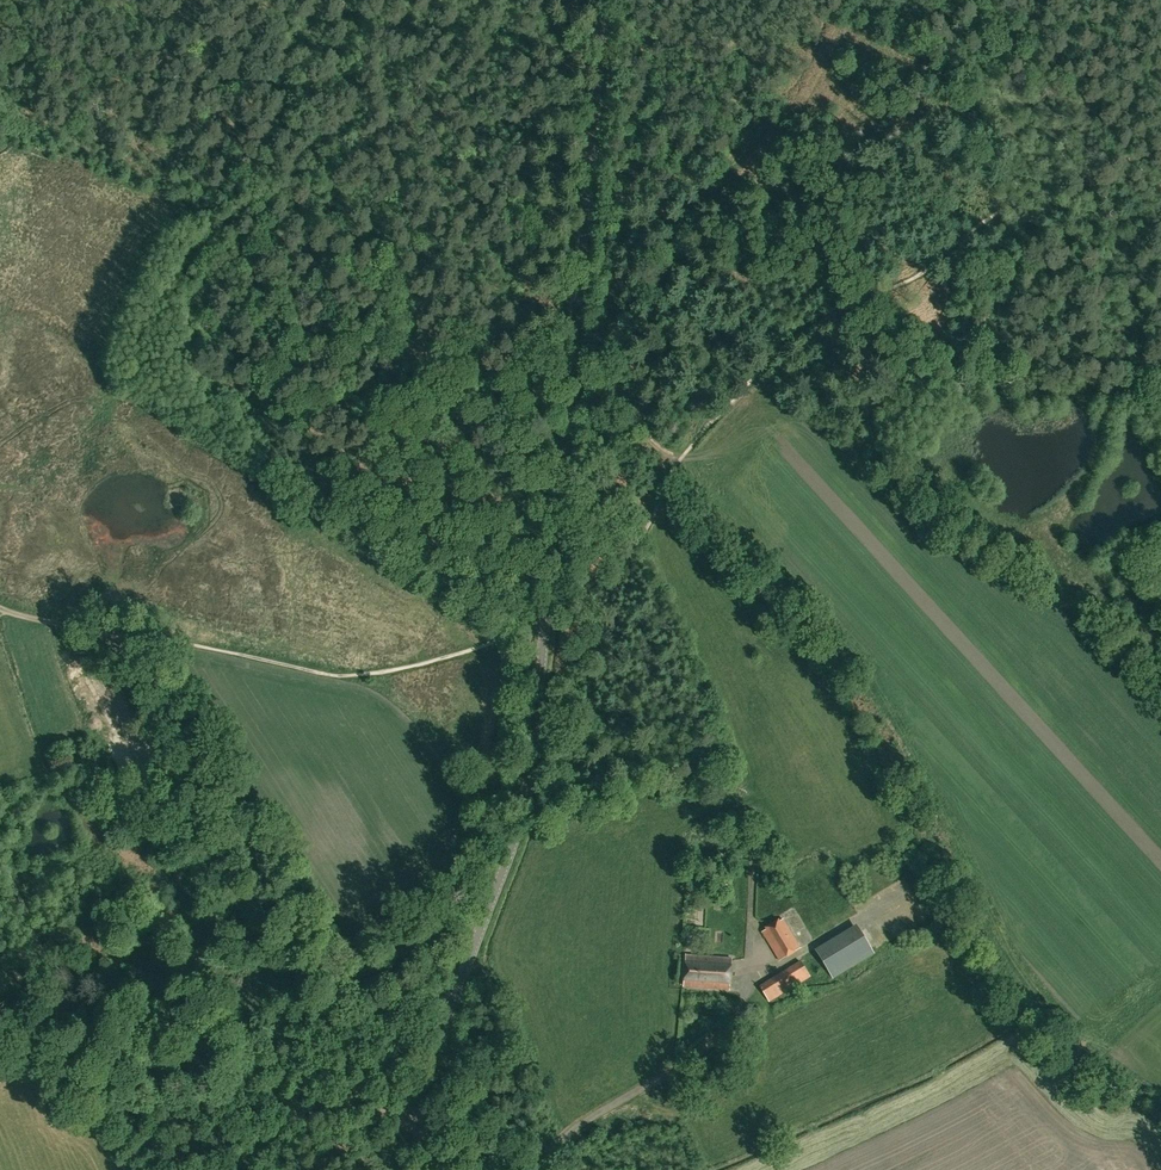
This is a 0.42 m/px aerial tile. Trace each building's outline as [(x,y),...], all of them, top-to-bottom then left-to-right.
[(762,931),(779,960),(800,947),(783,919),(762,931)] [(857,921),(814,945),(833,977),(875,953),(857,921)] [(732,958),(686,955),(683,985),(730,988),(732,958)] [(810,976),(801,962),(761,987),(769,1001),(810,976)] [(477,1090),(482,1082),(476,1078),(470,1086),(477,1090)]
